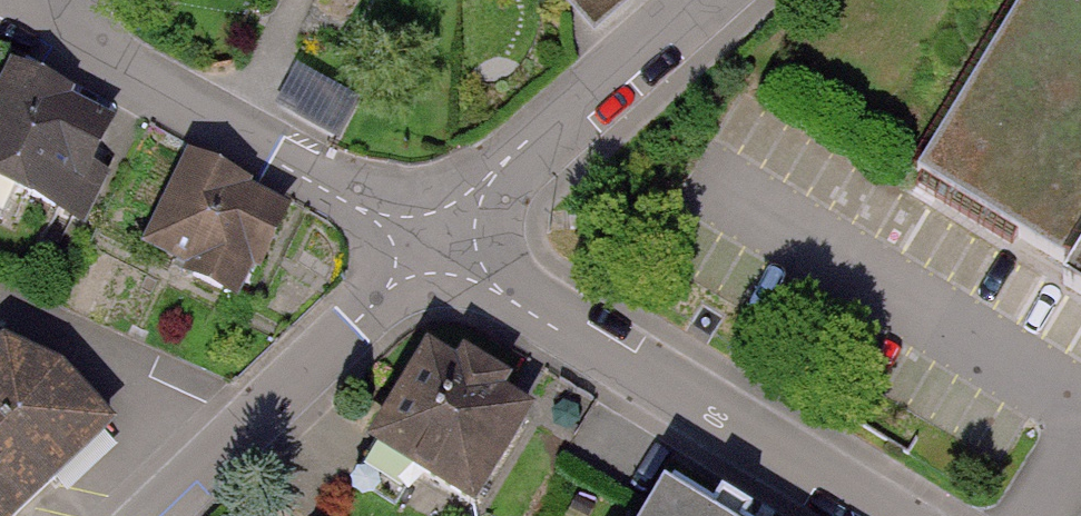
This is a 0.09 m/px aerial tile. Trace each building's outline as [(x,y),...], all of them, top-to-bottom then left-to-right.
[(598,37),(640,0),(566,0),(598,37)] [(1080,301),(1080,0),(1032,0),(922,183),(1076,278),(1067,292),(1080,301)] [(109,133),(9,82),(0,100),(0,190),(82,231),(106,184),(88,175),(109,133)] [(240,302),(282,216),(187,169),(145,256),(240,302)] [(415,515),(468,515),(526,416),(419,354),(347,477),(415,515)] [(107,440),(58,386),(5,362),(0,366),(0,515),(25,515),(107,440)] [(660,496),(648,515),(694,515),(660,496)] [(722,501),(712,515),(748,515),(722,501)]
